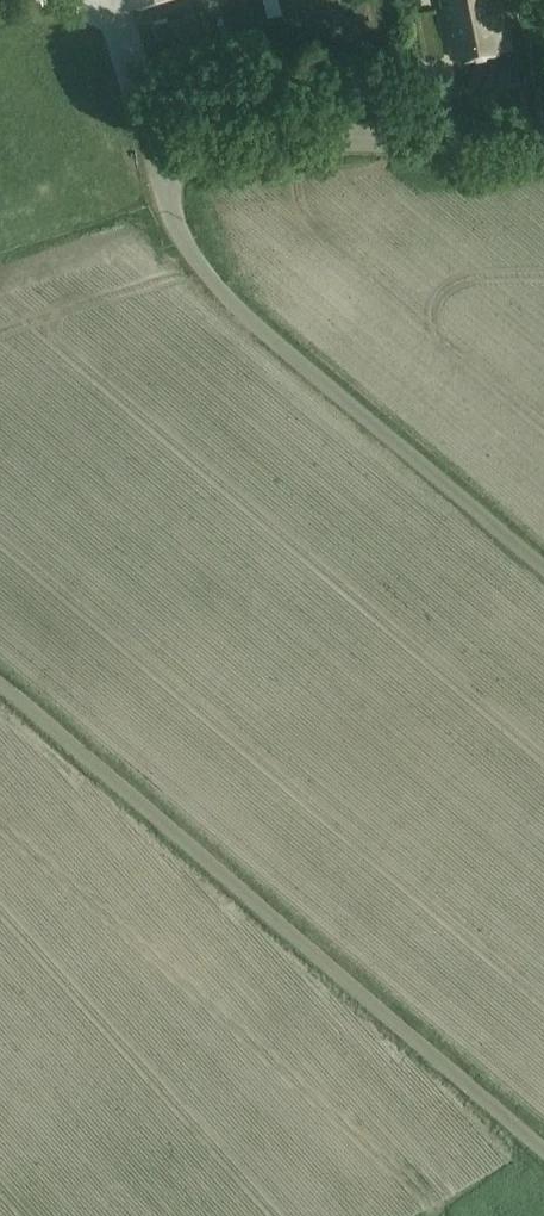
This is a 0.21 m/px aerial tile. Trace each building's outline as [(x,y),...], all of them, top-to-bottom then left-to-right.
[(451,56),(506,45),(498,0),(440,0),(451,56)] [(183,12),(166,17),(174,46),(190,42),(183,12)]
